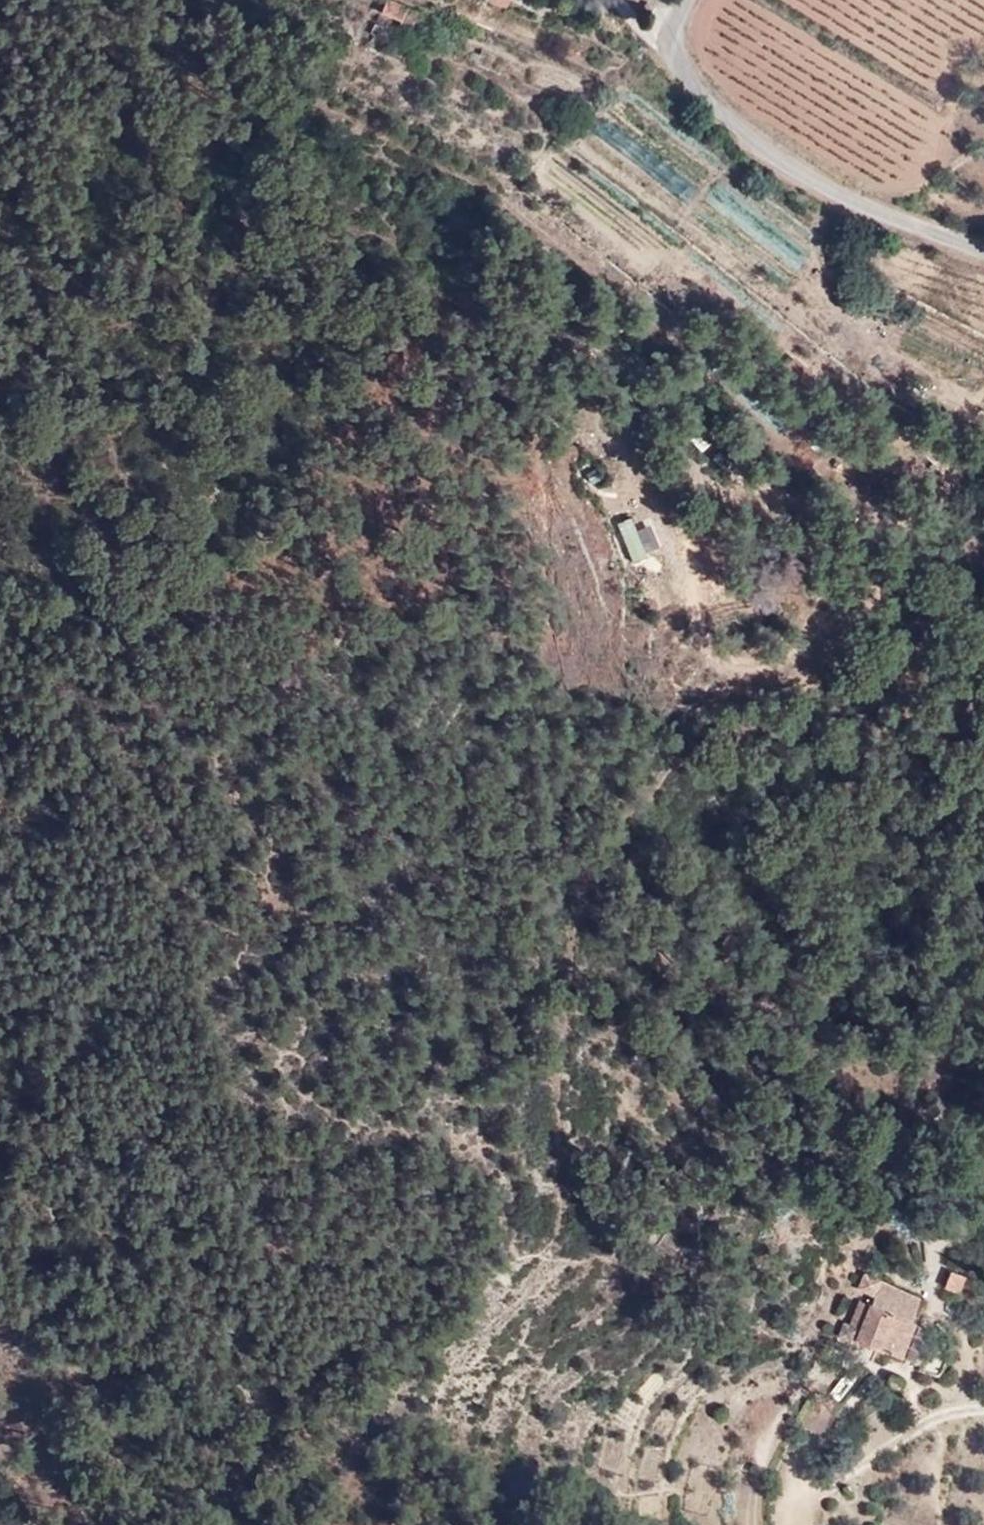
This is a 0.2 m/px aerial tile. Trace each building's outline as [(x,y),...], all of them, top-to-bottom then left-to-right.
[(400,31),(428,41),(437,19),(393,0),(386,0),(381,10),(405,20),(400,31)] [(442,21),(437,19),(428,41),(433,44),(442,21)] [(386,39),(391,27),(380,23),(375,34),(386,39)] [(633,516),(617,521),(631,563),(647,557),(633,516)] [(963,1276),(952,1271),(946,1284),(957,1289),(963,1276)] [(860,1298),(849,1321),(861,1326),(857,1333),(901,1352),(915,1321),(907,1318),(916,1293),(883,1279),(872,1302),(860,1298)] [(919,1345),(915,1343),(907,1356),(923,1363),(940,1328),(929,1323),(919,1345)] [(16,1501),(5,1484),(0,1481),(0,1499),(12,1507),(16,1501)] [(21,1495),(5,1484),(16,1501),(21,1495)]
